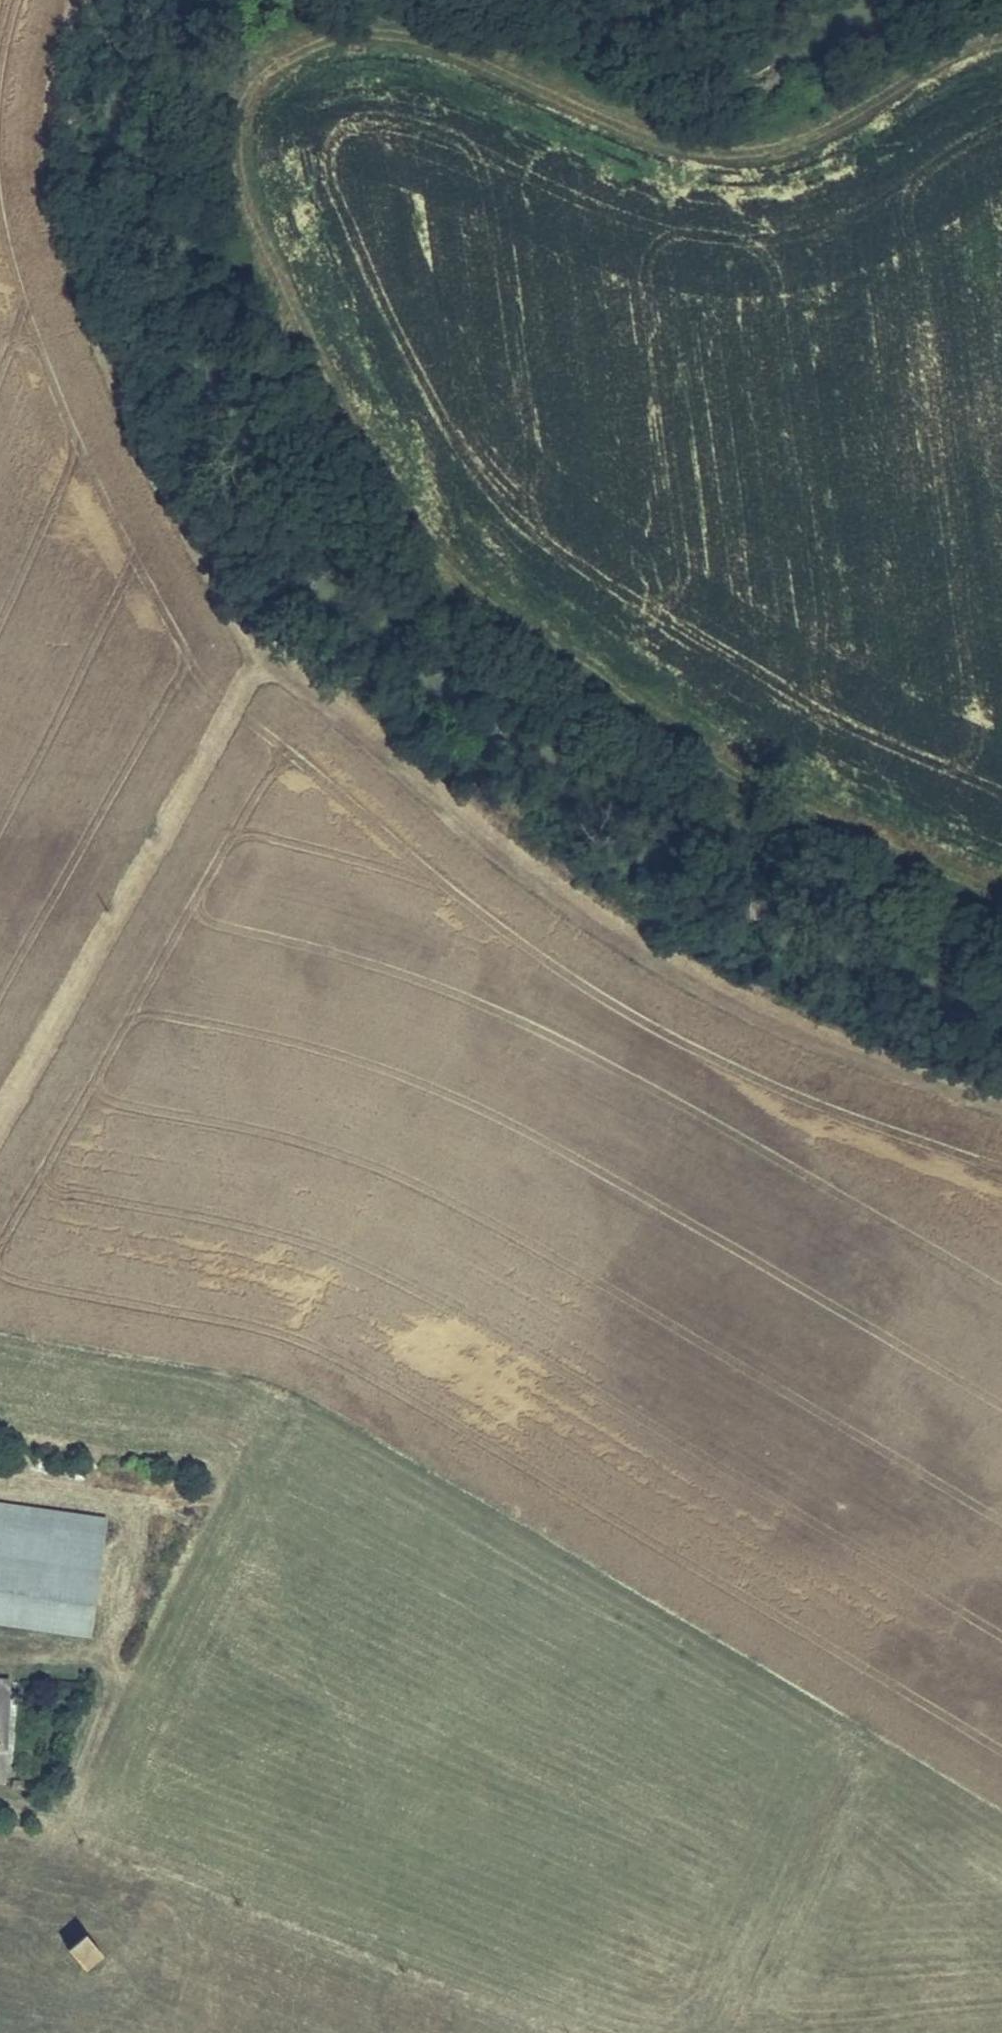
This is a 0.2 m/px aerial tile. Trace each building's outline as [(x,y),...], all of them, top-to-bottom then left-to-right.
[(327,667),(318,676),(325,682),(334,674),(327,667)] [(89,1637),(105,1520),(0,1505),(0,1624),(89,1637)] [(20,1782),(12,1781),(12,1789),(20,1789),(20,1782)] [(98,1940),(69,1938),(69,1967),(98,1968),(98,1940)]
